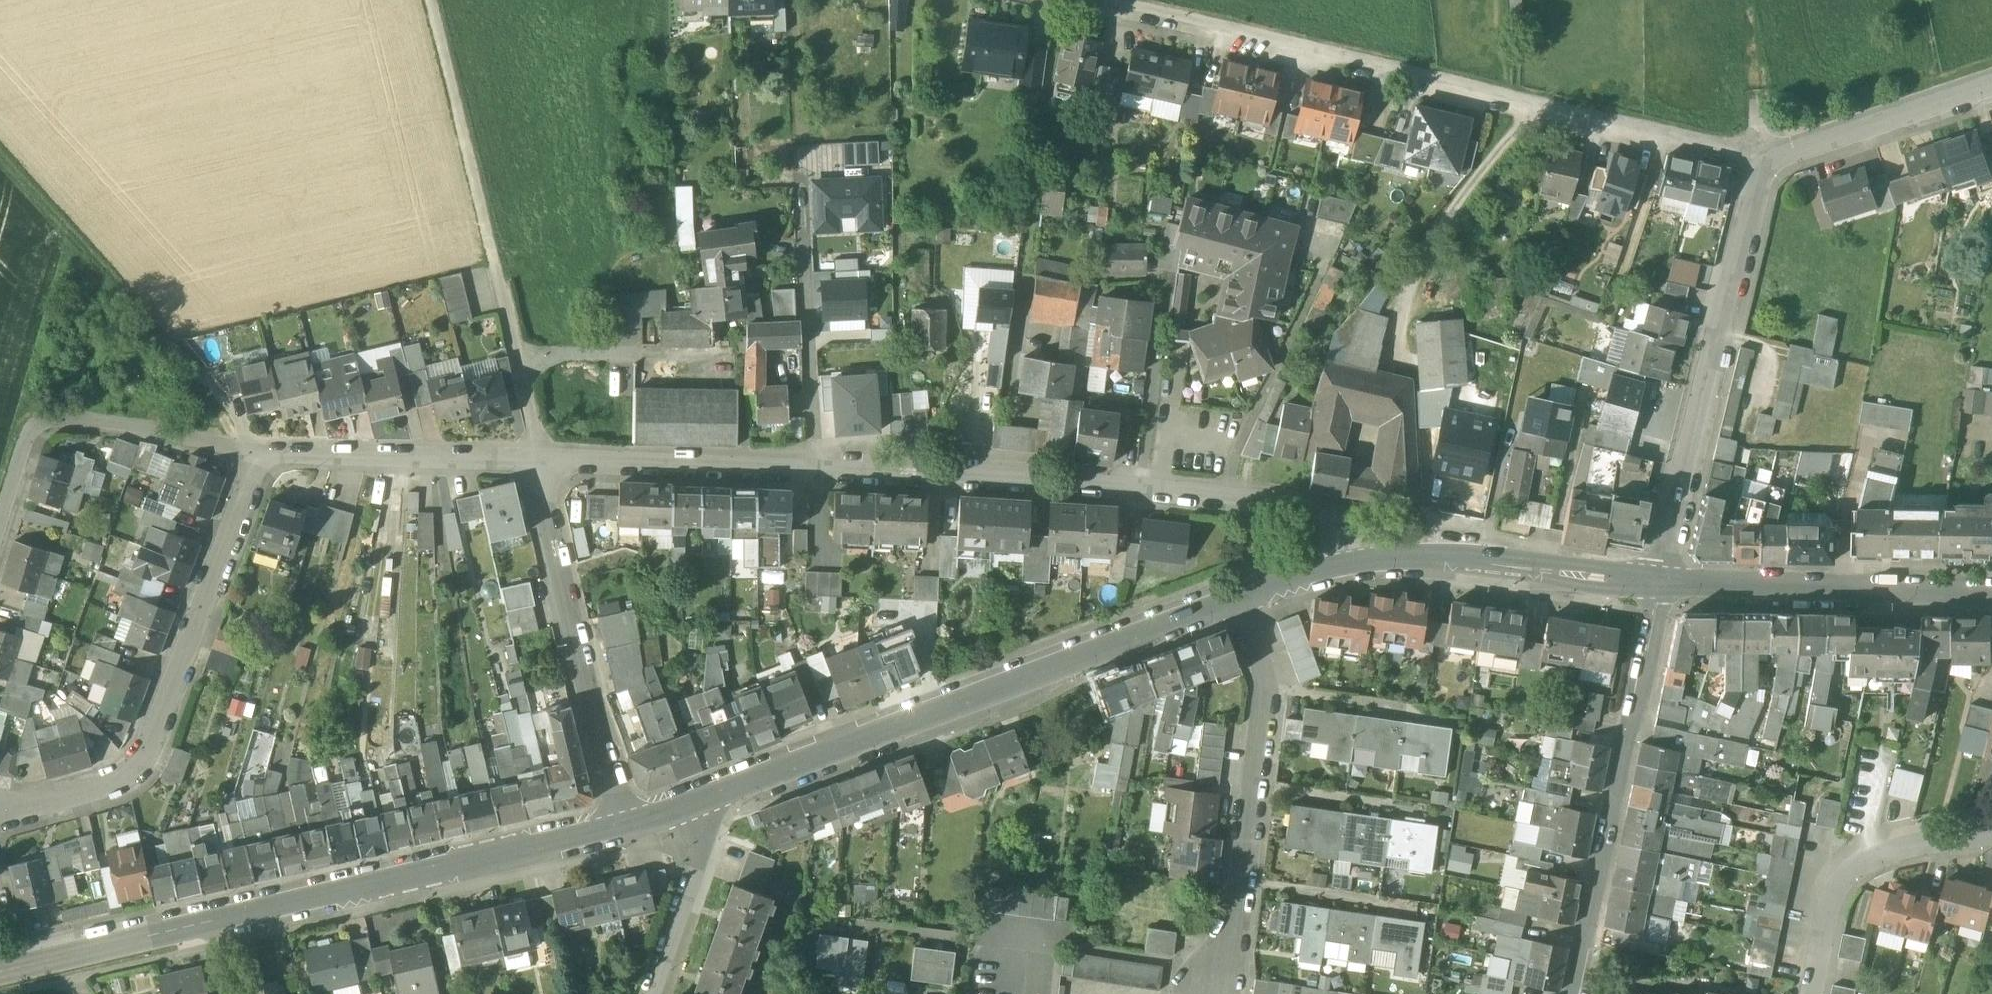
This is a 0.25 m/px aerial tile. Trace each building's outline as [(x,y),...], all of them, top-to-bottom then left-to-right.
[(669,27),(684,26),(684,8),(681,8),(681,0),(668,0),(669,27)] [(681,8),(684,8),(704,7),(704,16),(729,15),(728,0),(681,0),(681,8)] [(729,15),(729,20),(772,18),(774,18),(773,0),(728,0),(729,15)] [(774,18),(772,18),(772,31),(787,30),(786,0),(773,0),(774,18)] [(888,26),(904,29),(909,0),(891,0),(888,26)] [(1006,26),(1004,29),(992,28),(990,24),(970,21),(964,69),(1019,76),(1023,49),(1026,29),(1006,26)] [(1100,43),(1066,35),(1056,81),(1053,96),(1073,100),(1076,86),(1088,89),(1089,89),(1095,64),(1100,43)] [(1047,52),(1023,49),(1019,76),(1018,84),(1042,87),(1047,52)] [(1162,56),(1131,49),(1122,90),(1152,97),(1162,56)] [(1190,63),(1162,56),(1152,97),(1181,104),(1190,63)] [(1251,68),(1224,61),(1217,89),(1212,112),(1213,112),(1240,118),(1251,68)] [(1109,68),(1095,64),(1089,89),(1088,89),(1086,96),(1107,100),(1109,68)] [(1279,74),(1251,68),(1240,118),(1266,125),(1267,125),(1270,110),(1279,74)] [(1335,87),(1307,80),(1299,117),(1295,131),(1296,131),(1323,138),(1335,87)] [(1217,89),(1203,86),(1199,114),(1212,117),(1213,112),(1212,112),(1217,89)] [(1362,93),(1335,87),(1323,138),(1350,144),(1362,93)] [(1403,161),(1430,167),(1443,113),(1416,107),(1407,144),(1403,161)] [(1282,112),(1270,110),(1267,125),(1266,125),(1264,133),(1276,136),(1282,112)] [(1471,120),(1443,113),(1430,167),(1458,174),(1465,142),(1471,120)] [(1299,117),(1287,114),(1282,137),(1294,140),(1296,131),(1295,131),(1299,117)] [(1385,138),(1357,131),(1351,159),(1374,164),(1385,138)] [(1937,146),(1950,184),(1950,185),(1976,177),(1978,183),(1991,179),(1991,172),(1987,156),(1979,132),(1937,146)] [(1403,161),(1407,144),(1385,138),(1374,164),(1401,173),(1403,161)] [(879,142),(843,144),(844,167),(880,165),(879,142)] [(1465,142),(1458,174),(1468,176),(1476,144),(1465,142)] [(1937,146),(1907,156),(1913,175),(1919,194),(1950,184),(1937,146)] [(1582,155),(1550,147),(1540,192),(1571,199),(1573,194),(1582,155)] [(1637,172),(1639,163),(1613,155),(1609,170),(1602,192),(1597,208),(1622,217),(1626,206),(1637,172)] [(1697,162),(1668,155),(1662,179),(1660,179),(1657,193),(1689,201),(1697,162)] [(1730,170),(1697,162),(1689,201),(1705,205),(1720,209),(1730,170)] [(1602,192),(1609,170),(1596,166),(1589,188),(1602,192)] [(1867,168),(1822,183),(1833,217),(1878,203),(1872,186),(1867,168)] [(1647,175),(1637,172),(1626,206),(1637,209),(1647,175)] [(1913,175),(1889,182),(1896,205),(1920,198),(1919,194),(1913,175)] [(879,180),(814,184),(817,232),(838,231),(837,216),(858,215),(858,230),(881,228),(879,180)] [(1888,181),(1872,186),(1878,203),(1880,212),(1896,207),(1896,205),(1889,182),(1888,181)] [(692,187),(676,187),(677,221),(677,226),(693,224),(692,187)] [(1034,188),(1035,213),(1058,213),(1057,188),(1034,188)] [(1587,196),(1573,194),(1571,199),(1565,219),(1576,222),(1587,196)] [(1356,203),(1321,195),(1316,218),(1348,226),(1356,203)] [(1294,230),(1186,200),(1173,245),(1180,246),(1178,262),(1213,272),(1220,248),(1233,252),(1218,315),(1237,319),(1241,320),(1252,315),(1253,315),(1263,317),(1262,322),(1269,324),(1270,319),(1287,323),(1305,272),(1284,266),(1294,230)] [(1705,205),(1689,201),(1686,216),(1701,220),(1705,205)] [(1160,226),(1162,212),(1148,209),(1145,223),(1160,226)] [(740,229),(699,235),(702,262),(739,257),(743,256),(743,257),(754,255),(752,238),(755,233),(754,227),(750,223),(744,224),(740,229)] [(1173,246),(1162,246),(1158,270),(1163,271),(1176,273),(1178,262),(1180,246),(1173,245),(1173,246)] [(926,271),(925,248),(912,248),(912,271),(926,271)] [(1142,249),(1107,249),(1106,271),(1131,271),(1131,274),(1141,274),(1142,249)] [(1694,286),(1700,263),(1670,256),(1665,279),(1694,286)] [(739,257),(702,262),(706,287),(742,282),(740,268),(739,257)] [(835,260),(835,273),(858,272),(858,259),(835,260)] [(1035,278),(1067,283),(1070,265),(1038,260),(1035,278)] [(835,273),(836,284),(864,283),(869,283),(869,271),(858,272),(835,273)] [(1176,273),(1163,271),(1160,292),(1173,294),(1175,285),(1176,273)] [(462,273),(439,279),(450,325),(473,319),(462,273)] [(1077,306),(1081,285),(1067,283),(1035,278),(1031,312),(1067,318),(1075,320),(1077,306)] [(1690,287),(1667,281),(1665,293),(1687,299),(1690,287)] [(706,287),(690,289),(692,310),(693,314),(710,312),(711,320),(744,316),(746,316),(744,298),(742,282),(706,287)] [(836,284),(824,285),(825,319),(865,317),(864,283),(836,284)] [(1097,288),(1084,284),(1079,302),(1092,305),(1097,288)] [(1188,287),(1175,285),(1173,294),(1173,302),(1185,303),(1188,287)] [(794,289),(772,290),(773,305),(795,304),(794,289)] [(1014,291),(979,290),(975,321),(993,322),(992,326),(1009,327),(1014,291)] [(759,292),(746,294),(746,298),(744,298),(746,316),(744,316),(744,323),(763,321),(759,292)] [(1546,292),(1542,303),(1593,321),(1599,303),(1570,293),(1568,299),(1546,292)] [(1149,304),(1100,298),(1097,324),(1116,326),(1116,336),(1145,340),(1149,304)] [(662,300),(615,303),(614,343),(661,344),(662,313),(662,300)] [(1185,303),(1173,302),(1171,317),(1183,318),(1185,303)] [(795,304),(773,305),(774,319),(795,318),(795,304)] [(1689,315),(1651,304),(1643,334),(1676,343),(1682,345),(1689,315)] [(1066,328),(1089,331),(1092,309),(1077,306),(1075,320),(1067,318),(1066,328)] [(934,310),(914,309),(914,328),(914,348),(943,349),(944,310),(934,310)] [(692,310),(662,313),(661,344),(661,346),(713,346),(713,329),(711,320),(710,312),(693,314),(692,310)] [(1218,315),(1214,314),(1211,325),(1213,329),(1191,336),(1190,342),(1191,343),(1204,380),(1235,370),(1236,370),(1222,327),(1236,321),(1237,319),(1218,315)] [(1838,318),(1820,314),(1812,348),(1814,349),(1813,354),(1829,358),(1831,351),(1838,318)] [(1236,321),(1222,327),(1236,370),(1235,370),(1238,379),(1269,369),(1271,366),(1266,351),(1265,352),(1253,315),(1252,315),(1241,320),(1237,319),(1236,321)] [(800,322),(749,324),(746,393),(755,393),(755,391),(764,390),(764,348),(801,347),(800,322)] [(1145,340),(1116,336),(1116,326),(1097,324),(1092,366),(1106,368),(1142,373),(1145,340)] [(1009,327),(992,326),(988,356),(992,362),(1004,362),(1009,327)] [(1055,362),(1084,366),(1089,331),(1066,328),(1060,327),(1055,362)] [(894,330),(871,331),(872,342),(895,341),(894,330)] [(1643,334),(1630,331),(1620,367),(1665,379),(1676,343),(1643,334)] [(1461,332),(1421,337),(1425,372),(1464,367),(1461,332)] [(1812,348),(1791,344),(1787,359),(1787,361),(1800,364),(1810,366),(1813,354),(1814,349),(1812,348)] [(1740,346),(1713,460),(1731,465),(1736,441),(1730,439),(1750,356),(1753,356),(1754,350),(1740,346)] [(408,374),(402,348),(389,351),(391,358),(392,357),(397,377),(409,375),(408,374)] [(309,352),(286,358),(287,365),(272,368),(271,369),(280,404),(279,404),(283,417),(322,408),(314,372),(309,352)] [(354,353),(327,360),(329,368),(314,372),(322,408),(325,420),(368,409),(359,375),(354,353)] [(1829,358),(1813,354),(1810,366),(1800,364),(1797,380),(1803,381),(1834,389),(1840,360),(1836,359),(1829,358)] [(1579,356),(1574,381),(1598,385),(1602,360),(1579,356)] [(391,358),(376,361),(379,371),(359,375),(368,409),(371,422),(406,413),(397,377),(392,357),(391,358)] [(508,357),(495,360),(499,375),(500,375),(503,391),(516,388),(508,357)] [(1055,362),(1023,358),(1019,393),(1050,397),(1055,362)] [(1395,376),(1326,359),(1312,402),(1351,412),(1387,420),(1395,376)] [(1787,359),(1785,359),(1772,416),(1773,417),(1787,421),(1788,415),(1794,417),(1803,381),(1797,380),(1800,364),(1787,361),(1787,359)] [(270,361),(236,370),(242,393),(247,412),(279,404),(280,404),(271,369),(272,368),(270,361)] [(1084,366),(1055,362),(1050,397),(1055,397),(1080,401),(1084,366)] [(636,363),(613,364),(618,399),(634,444),(734,446),(736,405),(732,400),(719,400),(719,405),(700,404),(688,404),(670,404),(670,400),(636,400),(636,363)] [(1106,368),(1092,366),(1089,392),(1102,394),(1106,368)] [(1985,367),(1973,366),(1971,382),(1983,383),(1985,367)] [(1425,372),(1419,373),(1421,391),(1453,387),(1466,385),(1464,367),(1425,372)] [(1620,367),(1620,368),(1616,367),(1598,427),(1591,425),(1585,442),(1596,445),(1619,451),(1624,452),(1644,374),(1620,367)] [(236,370),(213,375),(230,396),(242,393),(236,370)] [(426,370),(408,374),(409,375),(415,402),(431,398),(427,382),(429,382),(426,370)] [(875,375),(877,396),(888,395),(886,372),(875,373),(875,375)] [(429,382),(427,382),(431,398),(436,418),(446,416),(447,420),(472,413),(465,384),(462,374),(429,382)] [(499,375),(465,384),(472,413),(474,423),(501,416),(507,407),(503,391),(500,375),(499,375)] [(875,375),(833,377),(836,411),(837,434),(879,432),(877,396),(875,375)] [(823,412),(836,411),(833,377),(833,376),(821,376),(823,412)] [(1412,402),(1393,398),(1397,376),(1395,376),(1387,420),(1375,486),(1373,500),(1418,508),(1412,402)] [(1411,380),(1397,376),(1393,398),(1412,402),(1411,380)] [(1447,411),(1453,387),(1421,391),(1416,392),(1418,427),(1442,428),(1447,411)] [(688,404),(687,388),(670,388),(670,400),(670,404),(688,404)] [(1965,388),(1961,412),(1991,415),(1991,391),(1965,388)] [(764,390),(755,391),(755,393),(757,422),(788,421),(787,389),(764,390)] [(927,392),(912,393),(914,412),(929,411),(927,392)] [(912,393),(900,394),(902,416),(913,414),(912,393)] [(900,394),(888,395),(890,416),(902,416),(900,394)] [(1078,410),(1080,401),(1055,397),(1050,432),(1048,446),(1073,449),(1078,410)] [(1523,433),(1566,441),(1572,406),(1535,400),(1531,419),(1526,418),(1523,433)] [(1351,412),(1312,402),(1310,411),(1303,457),(1314,459),(1315,452),(1317,445),(1342,451),(1351,412)] [(1860,424),(1873,426),(1876,404),(1864,402),(1860,424)] [(1873,426),(1885,428),(1889,406),(1876,404),(1873,426)] [(1310,411),(1284,405),(1274,450),(1303,457),(1310,411)] [(1885,428),(1898,430),(1902,408),(1889,406),(1885,428)] [(1898,430),(1910,432),(1914,410),(1902,408),(1898,430)] [(1118,416),(1078,410),(1073,449),(1072,458),(1112,463),(1118,416)] [(1480,481),(1492,421),(1447,411),(1442,428),(1434,470),(1480,481)] [(1772,416),(1759,414),(1755,435),(1768,438),(1773,417),(1772,416)] [(1794,425),(1774,422),(1773,432),(1793,435),(1794,425)] [(1257,423),(1241,455),(1258,459),(1266,426),(1257,423)] [(1048,446),(1050,432),(995,425),(992,448),(1047,455),(1048,446)] [(1566,441),(1523,433),(1520,450),(1520,451),(1532,453),(1551,457),(1562,459),(1566,441)] [(1768,438),(1755,435),(1751,450),(1765,451),(1768,438)] [(139,446),(117,439),(109,460),(131,468),(132,467),(139,446)] [(1596,445),(1592,444),(1590,456),(1617,462),(1619,451),(1596,445)] [(156,452),(140,446),(139,446),(132,467),(148,473),(154,455),(156,452)] [(1905,454),(1880,448),(1877,462),(1876,462),(1902,468),(1905,454)] [(1520,450),(1514,449),(1503,499),(1522,503),(1532,453),(1520,451),(1520,450)] [(1652,461),(1624,452),(1619,451),(1617,462),(1617,464),(1649,472),(1652,461)] [(1349,458),(1315,452),(1314,459),(1309,490),(1359,498),(1362,481),(1365,478),(1346,475),(1349,458)] [(1834,453),(1803,452),(1798,470),(1830,472),(1834,453)] [(95,460),(73,453),(70,464),(75,466),(69,487),(83,492),(85,492),(95,460)] [(1532,453),(1530,467),(1548,470),(1551,457),(1532,453)] [(70,464),(42,455),(35,477),(69,487),(75,466),(70,464)] [(167,480),(174,462),(154,455),(148,473),(167,480)] [(1617,462),(1590,456),(1583,489),(1611,495),(1617,464),(1617,462)] [(1713,460),(1690,552),(1696,561),(1730,562),(1732,523),(1738,500),(1723,496),(1727,482),(1731,465),(1713,460)] [(1902,468),(1876,462),(1877,462),(1871,460),(1859,507),(1892,508),(1902,468)] [(192,465),(174,462),(167,480),(218,498),(226,478),(192,465)] [(1649,472),(1617,464),(1611,495),(1603,539),(1641,546),(1649,500),(1642,499),(1649,472)] [(1746,468),(1731,465),(1727,482),(1742,485),(1746,468)] [(69,487),(35,477),(28,498),(77,513),(83,492),(69,487)] [(1373,480),(1365,478),(1362,481),(1359,498),(1373,500),(1375,486),(1374,487),(1371,486),(1372,480),(1373,480)] [(218,498),(167,480),(159,501),(210,519),(218,498)] [(479,492),(480,494),(485,518),(491,541),(522,534),(525,533),(514,484),(479,492)] [(643,486),(619,485),(619,496),(618,519),(618,524),(642,525),(643,486)] [(674,486),(643,486),(642,525),(642,533),(660,534),(660,526),(672,526),(673,525),(674,486)] [(702,487),(674,486),(673,525),(701,526),(702,487)] [(1782,490),(1769,486),(1765,501),(1779,504),(1782,490)] [(730,488),(702,487),(701,526),(719,526),(729,527),(730,488)] [(757,489),(730,488),(729,527),(731,527),(745,527),(756,527),(757,489)] [(1583,489),(1573,488),(1568,506),(1561,543),(1601,550),(1603,539),(1611,495),(1583,489)] [(790,489),(757,489),(756,527),(756,530),(757,530),(778,531),(789,531),(790,489)] [(419,513),(419,493),(410,493),(409,512),(419,513)] [(875,495),(835,493),(833,541),(873,543),(875,495)] [(1947,508),(1943,542),(1943,543),(1941,556),(1991,557),(1991,493),(1988,493),(1987,493),(1987,494),(1986,495),(1986,509),(1947,508)] [(480,494),(457,500),(462,523),(485,518),(480,494)] [(607,496),(587,495),(586,518),(606,519),(607,496)] [(927,497),(875,495),(873,543),(925,545),(927,497)] [(619,496),(607,496),(606,519),(618,519),(619,496)] [(1746,523),(1732,523),(1730,562),(1757,562),(1758,524),(1764,501),(1749,497),(1744,515),(1748,516),(1746,523)] [(306,509),(271,499),(254,544),(293,556),(301,529),(307,510),(306,509)] [(995,501),(960,499),(957,536),(956,557),(958,557),(972,558),(974,547),(992,548),(995,501)] [(1028,503),(995,501),(992,548),(1024,550),(1025,550),(1026,536),(1028,503)] [(1765,501),(1764,501),(1758,524),(1757,562),(1783,562),(1784,524),(1769,524),(1770,519),(1775,520),(1779,504),(1765,501)] [(1535,506),(1522,503),(1518,522),(1531,525),(1535,506)] [(1085,506),(1052,504),(1050,537),(1049,552),(1051,552),(1083,554),(1083,548),(1085,506)] [(319,508),(307,505),(306,509),(307,510),(301,529),(312,532),(319,508)] [(1117,508),(1085,506),(1083,548),(1115,550),(1117,508)] [(1892,508),(1859,507),(1859,521),(1852,520),(1851,556),(1854,556),(1854,555),(1859,555),(1860,557),(1875,558),(1879,554),(1884,554),(1884,555),(1891,555),(1892,508)] [(1947,508),(1892,508),(1891,555),(1941,556),(1943,543),(1943,542),(1947,508)] [(354,514),(338,509),(330,538),(347,543),(354,514)] [(68,522),(30,510),(27,521),(64,533),(68,522)] [(167,518),(146,510),(140,524),(152,529),(152,527),(162,531),(167,518)] [(433,512),(419,513),(418,549),(435,549),(433,512)] [(449,551),(464,549),(455,513),(444,516),(449,551)] [(1814,526),(1797,525),(1797,519),(1785,519),(1784,524),(1783,562),(1830,563),(1831,520),(1814,519),(1814,526)] [(1183,562),(1188,529),(1144,523),(1141,545),(1139,555),(1183,562)] [(729,527),(719,526),(719,549),(731,549),(731,537),(731,527),(729,527)] [(162,531),(152,527),(152,529),(145,548),(192,567),(200,545),(162,531)] [(756,527),(745,527),(745,556),(757,556),(757,530),(756,530),(756,527)] [(778,531),(757,530),(758,567),(779,567),(778,531)] [(807,531),(793,530),(793,555),(807,555),(807,531)] [(522,534),(491,541),(493,553),(525,546),(522,534)] [(685,547),(685,534),(672,534),(672,547),(685,547)] [(957,536),(942,535),(940,577),(957,578),(958,557),(956,557),(957,536)] [(1038,536),(1026,536),(1025,550),(1024,550),(1022,581),(1035,582),(1038,536)] [(1050,537),(1038,536),(1035,582),(1049,583),(1051,552),(1049,552),(1050,537)] [(49,552),(15,542),(9,562),(43,573),(49,552)] [(1139,555),(1141,545),(1128,544),(1126,556),(1123,578),(1136,580),(1139,555)] [(685,567),(685,547),(672,547),(673,567),(685,567)] [(145,548),(143,548),(135,571),(134,572),(146,577),(152,579),(153,575),(185,587),(192,567),(145,548)] [(49,552),(43,573),(58,578),(64,557),(49,552)] [(1126,556),(1110,555),(1109,583),(1123,583),(1123,578),(1126,556)] [(43,573),(9,562),(2,583),(36,594),(43,573)] [(135,571),(124,567),(120,577),(143,586),(146,577),(134,572),(135,571)] [(842,573),(806,571),(805,595),(841,597),(842,573)] [(57,578),(43,573),(36,594),(50,598),(57,578)] [(143,586),(120,577),(114,592),(127,597),(128,595),(138,599),(143,586)] [(939,577),(915,577),(914,601),(938,601),(939,577)] [(530,582),(501,589),(507,613),(534,606),(535,606),(530,582)] [(1338,597),(1337,602),(1315,599),(1309,643),(1364,651),(1366,639),(1419,646),(1420,646),(1424,620),(1426,603),(1404,600),(1405,594),(1393,592),(1392,598),(1371,595),(1369,607),(1349,604),(1350,598),(1338,597)] [(138,599),(128,595),(127,597),(120,616),(133,621),(142,600),(138,599)] [(47,606),(26,599),(22,614),(43,621),(47,606)] [(175,613),(142,600),(133,621),(167,633),(175,613)] [(1485,608),(1452,603),(1448,624),(1445,642),(1446,642),(1479,648),(1485,608)] [(534,606),(507,613),(512,636),(539,630),(534,606)] [(1525,615),(1485,608),(1479,648),(1518,654),(1519,654),(1521,642),(1525,615)] [(635,609),(598,618),(606,650),(639,643),(641,643),(635,609)] [(1713,613),(1685,613),(1677,620),(1667,667),(1683,671),(1685,657),(1690,658),(1692,651),(1712,651),(1713,613)] [(1741,614),(1713,613),(1712,651),(1733,652),(1740,652),(1741,614)] [(1309,643),(1298,614),(1277,622),(1300,683),(1321,675),(1309,643)] [(1769,614),(1741,614),(1740,652),(1751,652),(1768,652),(1769,614)] [(1797,614),(1769,614),(1768,652),(1784,652),(1796,652),(1797,614)] [(1824,615),(1797,614),(1796,652),(1808,652),(1817,652),(1817,649),(1824,649),(1824,615)] [(1852,615),(1824,614),(1824,615),(1824,649),(1817,649),(1817,652),(1804,727),(1833,732),(1836,708),(1824,706),(1833,651),(1846,652),(1851,652),(1851,627),(1852,615)] [(1955,617),(1924,616),(1924,628),(1923,654),(1938,654),(1954,654),(1955,617)] [(1955,617),(1954,654),(1954,662),(1973,662),(1973,657),(1991,657),(1991,617),(1955,617)] [(1589,626),(1547,618),(1543,646),(1541,658),(1541,659),(1581,665),(1589,626)] [(1436,622),(1424,620),(1420,646),(1419,646),(1418,652),(1431,654),(1433,646),(1436,622)] [(167,633),(133,621),(125,642),(159,654),(167,633)] [(1448,624),(1436,622),(1433,646),(1445,648),(1446,642),(1445,642),(1448,624)] [(1898,628),(1877,628),(1867,675),(1867,676),(1918,677),(1923,654),(1924,628),(1908,628),(1908,627),(1899,625),(1898,628)] [(1618,631),(1589,626),(1581,665),(1611,671),(1618,631)] [(1877,628),(1851,627),(1851,652),(1846,652),(1846,675),(1867,675),(1877,628)] [(911,629),(905,631),(916,660),(923,658),(911,629)] [(243,639),(220,630),(213,649),(237,657),(243,639)] [(0,631),(0,654),(16,659),(22,638),(0,631)] [(922,675),(916,660),(905,631),(857,649),(859,654),(875,694),(922,675)] [(1225,631),(1195,641),(1208,677),(1238,666),(1225,631)] [(117,640),(96,633),(92,644),(113,652),(117,640)] [(509,640),(492,646),(499,666),(516,660),(509,640)] [(1195,641),(1170,651),(1183,687),(1191,684),(1208,677),(1195,641)] [(1532,644),(1521,642),(1519,654),(1518,654),(1516,667),(1527,669),(1532,644)] [(639,643),(606,650),(609,663),(641,656),(639,643)] [(113,652),(92,644),(87,658),(100,662),(111,666),(116,653),(113,652)] [(1543,646),(1532,644),(1527,669),(1539,671),(1541,659),(1541,658),(1543,646)] [(239,658),(213,649),(206,667),(232,677),(239,658)] [(1170,651),(1143,661),(1156,697),(1168,692),(1183,687),(1170,651)] [(1740,652),(1733,652),(1724,661),(1724,689),(1725,689),(1736,689),(1736,688),(1740,688),(1740,652)] [(1751,652),(1740,652),(1740,688),(1736,688),(1736,689),(1754,690),(1755,690),(1755,664),(1751,659),(1751,652)] [(1783,659),(1779,659),(1778,660),(1772,691),(1789,694),(1791,679),(1793,669),(1796,652),(1784,652),(1783,659)] [(1808,652),(1796,652),(1793,669),(1800,671),(1808,672),(1810,658),(1808,652)] [(0,654),(0,678),(9,680),(16,659),(0,654)] [(859,654),(838,662),(836,657),(825,662),(830,675),(839,697),(842,706),(875,694),(859,654)] [(1918,677),(1916,685),(1930,689),(1938,654),(1923,654),(1918,677)] [(641,656),(609,663),(616,692),(627,688),(628,690),(647,683),(642,672),(643,672),(641,656)] [(815,681),(806,659),(790,665),(793,673),(795,673),(805,698),(819,693),(815,681)] [(1143,661),(1118,670),(1131,706),(1156,697),(1143,661)] [(111,666),(100,662),(93,682),(109,688),(141,701),(149,680),(111,666)] [(677,730),(653,666),(645,668),(645,671),(643,672),(642,672),(647,683),(653,700),(650,701),(665,742),(674,739),(672,732),(677,730)] [(1683,671),(1667,667),(1660,702),(1675,706),(1675,701),(1677,701),(1681,680),(1683,671)] [(515,694),(518,708),(526,707),(519,669),(501,672),(505,696),(515,694)] [(1800,671),(1793,669),(1791,679),(1799,680),(1800,671)] [(1118,670),(1093,680),(1106,715),(1123,709),(1131,706),(1118,670)] [(793,673),(760,686),(777,731),(813,718),(805,698),(795,673),(793,673)] [(830,675),(815,681),(819,693),(823,703),(839,697),(830,675)] [(1918,677),(1867,676),(1864,694),(1913,695),(1916,685),(1918,677)] [(647,683),(628,690),(635,707),(650,701),(653,700),(647,683)] [(1191,684),(1183,687),(1175,723),(1185,725),(1190,726),(1191,725),(1197,697),(1196,695),(1192,694),(1191,684)] [(1930,689),(1916,685),(1913,695),(1908,717),(1922,720),(1930,689)] [(760,686),(734,695),(741,714),(754,749),(780,740),(777,731),(760,686)] [(717,687),(704,692),(715,724),(725,720),(723,715),(727,713),(717,687)] [(1183,687),(1168,692),(1170,697),(1165,699),(1161,719),(1175,723),(1183,687)] [(141,701),(109,688),(101,709),(134,721),(141,701)] [(1736,689),(1725,689),(1724,698),(1732,701),(1733,699),(1736,699),(1736,689)] [(1754,690),(1736,689),(1736,699),(1733,699),(1732,701),(1727,710),(1749,715),(1752,695),(1754,695),(1754,690)] [(93,705),(74,691),(65,702),(84,716),(85,716),(93,705)] [(1772,691),(1770,705),(1769,705),(1762,738),(1777,741),(1782,726),(1787,706),(1789,694),(1772,691)] [(693,695),(689,697),(698,721),(705,727),(715,724),(704,692),(693,695)] [(32,702),(4,693),(0,708),(28,717),(32,702)] [(1602,696),(1590,693),(1585,718),(1595,721),(1597,721),(1602,696)] [(1156,697),(1131,706),(1124,745),(1133,747),(1136,747),(1142,713),(1153,715),(1156,697)] [(1721,698),(1707,728),(1717,730),(1727,710),(1732,701),(1724,698),(1721,698)] [(239,714),(242,702),(230,699),(227,711),(239,714)] [(650,701),(635,707),(647,741),(653,739),(655,746),(665,742),(650,701)] [(1675,706),(1660,702),(1657,717),(1684,723),(1686,708),(1675,706)] [(1971,703),(1960,747),(1984,753),(1989,733),(1991,722),(1991,708),(1971,703)] [(1123,709),(1123,716),(1116,719),(1111,743),(1124,745),(1131,706),(1123,709)] [(570,707),(548,713),(552,731),(575,725),(570,707)] [(1356,715),(1305,708),(1303,721),(1300,740),(1328,744),(1326,759),(1350,763),(1352,747),(1356,715)] [(524,746),(516,709),(502,713),(509,745),(510,749),(524,746)] [(1749,715),(1727,710),(1717,730),(1747,737),(1756,716),(1749,715)] [(725,720),(715,724),(728,759),(754,749),(741,714),(725,720)] [(1404,722),(1356,715),(1352,747),(1375,750),(1372,766),(1397,770),(1400,754),(1399,754),(1404,722)] [(85,716),(84,716),(78,721),(81,732),(82,732),(83,736),(84,736),(87,735),(94,743),(103,734),(90,720),(85,716)] [(1585,718),(1572,716),(1570,727),(1593,732),(1595,721),(1585,718)] [(1303,721),(1286,718),(1283,743),(1300,745),(1300,740),(1303,721)] [(19,753),(39,748),(38,745),(35,732),(36,731),(33,719),(27,720),(22,736),(19,753)] [(1175,723),(1161,719),(1154,749),(1154,750),(1168,753),(1172,738),(1175,723)] [(78,720),(56,723),(57,726),(61,738),(70,773),(92,766),(90,757),(89,757),(87,751),(88,751),(84,736),(83,736),(82,732),(81,732),(78,721),(78,720)] [(1226,725),(1203,722),(1196,781),(1220,783),(1226,725)] [(1451,729),(1404,722),(1399,754),(1400,754),(1423,757),(1421,773),(1445,777),(1451,729)] [(1570,727),(1548,722),(1545,736),(1555,738),(1555,737),(1569,740),(1572,728),(1570,727)] [(1984,755),(1991,757),(1991,722),(1989,733),(1984,755)] [(1185,725),(1175,723),(1172,738),(1181,741),(1181,740),(1185,725)] [(705,727),(689,734),(701,769),(728,759),(715,724),(705,727)] [(575,725),(552,731),(560,763),(543,768),(545,775),(554,811),(587,804),(592,796),(575,725)] [(1202,727),(1191,725),(1190,726),(1185,725),(1181,740),(1200,744),(1202,727)] [(1713,738),(1655,725),(1651,746),(1678,751),(1708,758),(1713,738)] [(61,738),(57,726),(36,731),(35,732),(38,745),(61,738)] [(1014,730),(984,741),(998,779),(1028,768),(1014,730)] [(253,731),(246,752),(262,757),(269,735),(253,731)] [(674,739),(665,742),(678,777),(701,769),(689,734),(674,739)] [(1569,740),(1555,737),(1555,738),(1551,758),(1570,762),(1574,741),(1569,740)] [(61,738),(38,745),(39,748),(48,779),(70,773),(61,738)] [(1181,741),(1172,738),(1168,753),(1178,755),(1181,741)] [(1747,745),(1718,739),(1713,761),(1742,767),(1747,745)] [(976,744),(974,749),(963,753),(959,750),(953,752),(951,757),(955,766),(964,790),(973,796),(981,793),(984,786),(998,781),(998,779),(984,741),(976,744)] [(1609,748),(1574,741),(1570,762),(1605,769),(1609,748)] [(420,745),(433,801),(448,798),(435,742),(420,745)] [(655,746),(628,756),(638,784),(637,785),(647,790),(647,789),(678,777),(665,742),(655,746)] [(481,743),(467,746),(470,759),(484,756),(481,743)] [(1109,765),(1097,763),(1093,785),(1115,789),(1124,745),(1111,743),(1110,751),(1111,751),(1109,765)] [(1651,746),(1641,743),(1637,765),(1674,772),(1678,751),(1651,746)] [(509,745),(495,748),(502,776),(508,780),(509,783),(518,781),(510,749),(509,745)] [(1133,747),(1124,745),(1118,777),(1127,779),(1133,747)] [(467,746),(448,751),(452,770),(472,765),(470,759),(467,746)] [(524,746),(510,749),(518,781),(528,779),(527,774),(530,770),(524,746)] [(192,754),(175,748),(168,766),(186,772),(192,754)] [(1470,770),(1472,749),(1462,748),(1460,770),(1470,770)] [(19,753),(7,750),(4,775),(16,777),(19,753)] [(1168,753),(1154,750),(1152,761),(1166,763),(1168,753)] [(912,755),(884,765),(896,799),(925,789),(912,755)] [(484,756),(470,759),(472,765),(474,774),(472,775),(476,791),(491,788),(484,756)] [(338,758),(339,774),(352,773),(352,758),(338,758)] [(1551,758),(1550,758),(1546,780),(1565,784),(1570,762),(1551,758)] [(408,762),(396,765),(399,778),(401,784),(413,781),(408,762)] [(1605,769),(1570,762),(1565,784),(1572,786),(1601,791),(1605,770),(1605,769)] [(327,765),(312,768),(315,780),(321,779),(329,777),(327,765)] [(396,765),(386,767),(389,781),(399,778),(396,765)] [(884,765),(856,776),(870,815),(898,804),(896,799),(884,765)] [(1674,772),(1637,765),(1633,784),(1670,792),(1674,772)] [(186,772),(168,766),(160,777),(182,784),(186,772)] [(955,766),(932,775),(942,799),(964,790),(955,766)] [(1918,774),(1896,768),(1889,794),(1912,800),(1918,774)] [(528,779),(518,781),(526,818),(554,811),(545,775),(528,779)] [(856,776),(828,786),(839,817),(842,825),(870,815),(856,776)] [(1193,780),(1164,777),(1162,790),(1168,791),(1168,789),(1192,792),(1193,780)] [(399,778),(389,781),(396,810),(406,808),(407,807),(405,800),(404,800),(401,784),(399,778)] [(1565,784),(1546,780),(1544,792),(1570,797),(1572,786),(1565,784)] [(322,783),(316,785),(322,813),(323,813),(326,826),(335,824),(334,819),(338,815),(330,781),(322,783)] [(358,781),(344,784),(353,820),(363,818),(362,813),(365,812),(358,781)] [(413,781),(401,784),(404,800),(405,800),(417,797),(413,781)] [(509,783),(491,788),(499,824),(526,818),(518,781),(509,783)] [(304,784),(289,787),(289,792),(299,832),(311,830),(310,822),(312,822),(311,816),(304,784)] [(1670,792),(1633,784),(1629,805),(1666,813),(1668,803),(1670,792)] [(828,786),(799,797),(811,827),(817,825),(839,817),(828,786)] [(476,791),(459,795),(467,832),(499,824),(491,788),(476,791)] [(1596,814),(1568,808),(1570,797),(1544,792),(1525,788),(1522,801),(1531,803),(1530,808),(1532,809),(1529,824),(1541,826),(1556,829),(1591,836),(1596,814)] [(925,789),(896,799),(898,804),(899,804),(901,810),(929,800),(925,789)] [(1192,792),(1168,789),(1168,791),(1163,833),(1176,835),(1176,834),(1211,839),(1211,838),(1216,796),(1192,792)] [(276,831),(278,837),(299,832),(289,792),(275,795),(280,817),(283,829),(276,831)] [(275,795),(263,796),(266,810),(268,819),(280,817),(275,795)] [(448,798),(434,801),(442,838),(467,832),(459,795),(448,798)] [(263,796),(254,798),(257,812),(266,810),(263,796)] [(799,797),(759,811),(773,849),(813,834),(811,827),(799,797)] [(1834,824),(1839,801),(1821,797),(1816,821),(1834,824)] [(1096,799),(1082,798),(1080,814),(1094,815),(1096,799)] [(407,807),(406,808),(415,844),(442,838),(434,801),(433,801),(407,807)] [(1531,803),(1522,801),(1518,821),(1517,821),(1529,824),(1532,809),(1530,808),(1531,803)] [(1805,803),(1792,801),(1788,824),(1801,827),(1805,803)] [(1701,809),(1668,803),(1666,813),(1700,819),(1701,809)] [(1342,812),(1291,805),(1286,838),(1316,843),(1314,857),(1336,860),(1338,844),(1342,812)] [(1666,813),(1629,805),(1625,825),(1661,833),(1663,826),(1666,813)] [(396,810),(379,814),(388,850),(415,844),(406,808),(396,810)] [(1721,813),(1701,809),(1700,819),(1719,823),(1721,813)] [(241,822),(246,845),(272,839),(268,819),(266,810),(257,812),(258,817),(240,821),(241,822)] [(1390,819),(1342,812),(1338,844),(1362,847),(1359,863),(1383,866),(1385,851),(1390,819)] [(1789,815),(1775,812),(1772,833),(1774,833),(1785,835),(1789,815)] [(322,813),(311,816),(312,822),(310,822),(311,830),(326,826),(323,813),(322,813)] [(1700,819),(1666,813),(1663,826),(1692,831),(1691,834),(1716,839),(1719,823),(1700,819)] [(363,818),(353,820),(361,856),(388,850),(379,814),(363,818)] [(280,817),(268,819),(272,839),(278,837),(276,831),(283,829),(280,817)] [(1438,826),(1390,819),(1385,851),(1410,854),(1407,870),(1431,873),(1438,826)] [(335,824),(326,826),(334,863),(361,856),(353,820),(335,824)] [(1517,821),(1511,821),(1507,824),(1502,823),(1499,838),(1503,839),(1501,853),(1510,854),(1513,841),(1537,846),(1541,826),(1529,824),(1517,821)] [(241,822),(230,825),(235,847),(246,845),(241,822)] [(213,825),(189,829),(195,857),(221,851),(213,825)] [(230,825),(214,828),(221,851),(235,847),(230,825)] [(817,825),(811,827),(813,834),(815,838),(821,836),(817,825)] [(1661,833),(1625,825),(1620,845),(1657,853),(1659,846),(1661,833)] [(311,830),(299,832),(308,869),(334,863),(326,826),(311,830)] [(1541,826),(1537,846),(1536,847),(1542,848),(1552,850),(1556,829),(1541,826)] [(189,829),(173,831),(173,832),(164,834),(170,862),(195,857),(189,829)] [(1591,836),(1556,829),(1552,850),(1552,851),(1587,858),(1591,836)] [(278,837),(272,839),(281,875),(308,869),(299,832),(278,837)] [(120,851),(110,853),(121,900),(152,892),(153,892),(147,867),(143,850),(138,833),(117,838),(120,851)] [(1713,843),(1661,833),(1659,846),(1690,852),(1690,850),(1711,855),(1713,843)] [(1785,835),(1774,833),(1770,855),(1771,855),(1795,860),(1800,838),(1785,835)] [(92,834),(76,838),(84,872),(100,868),(92,834)] [(1211,839),(1176,834),(1176,835),(1171,878),(1214,883),(1218,839),(1211,838),(1211,839)] [(272,839),(246,845),(255,881),(281,875),(272,839)] [(1537,846),(1513,841),(1510,854),(1519,856),(1540,860),(1542,848),(1536,847),(1537,846)] [(65,844),(41,853),(44,859),(57,855),(61,869),(74,866),(65,844)] [(235,847),(221,851),(229,887),(255,881),(246,845),(235,847)] [(1657,853),(1620,845),(1616,865),(1653,874),(1657,853)] [(1445,868),(1468,872),(1471,849),(1449,846),(1445,868)] [(156,847),(143,850),(147,867),(160,865),(156,847)] [(221,851),(195,857),(203,893),(229,887),(221,851)] [(774,861),(751,852),(743,875),(766,883),(774,861)] [(1689,860),(1657,853),(1653,874),(1685,880),(1689,860)] [(57,855),(44,859),(49,880),(62,877),(61,869),(57,855)] [(1795,860),(1771,855),(1769,867),(1792,872),(1795,860)] [(1540,860),(1519,856),(1516,869),(1527,871),(1528,869),(1551,874),(1554,863),(1540,860)] [(195,857),(170,862),(179,899),(203,893),(195,857)] [(44,859),(9,867),(15,888),(49,880),(44,859)] [(160,865),(147,867),(153,892),(152,892),(155,905),(179,899),(170,862),(160,865)] [(1653,874),(1616,865),(1612,886),(1649,894),(1653,874)] [(1792,872),(1769,867),(1766,879),(1790,884),(1792,872)] [(665,868),(646,873),(652,896),(670,892),(665,868)] [(1551,874),(1528,869),(1527,871),(1523,890),(1527,891),(1542,895),(1577,902),(1581,880),(1551,874)] [(646,872),(611,881),(618,911),(638,906),(640,912),(654,908),(652,896),(646,873),(646,872)] [(73,874),(62,877),(67,897),(78,895),(73,874)] [(1685,880),(1653,874),(1649,894),(1675,899),(1681,900),(1685,880)] [(766,883),(743,875),(739,887),(762,895),(766,883)] [(49,880),(15,888),(20,910),(67,899),(67,897),(62,877),(49,880)] [(1790,884),(1766,879),(1764,890),(1787,895),(1790,884)] [(1958,881),(1948,879),(1942,900),(1938,916),(1962,923),(1973,883),(1958,879),(1958,881)] [(611,881),(551,894),(558,922),(560,931),(620,917),(618,911),(611,881)] [(1962,923),(1986,930),(1987,925),(1991,907),(1991,891),(1986,889),(1987,887),(1973,883),(1962,923)] [(739,887),(733,885),(710,949),(749,962),(772,899),(762,895),(739,887)] [(866,885),(855,885),(854,901),(865,902),(866,885)] [(877,886),(866,885),(865,902),(876,902),(877,886)] [(1649,894),(1612,886),(1608,906),(1645,914),(1649,894)] [(1009,890),(986,887),(983,911),(1006,914),(1007,914),(1009,890)] [(1899,894),(1891,892),(1883,920),(1881,928),(1906,935),(1916,899),(1918,892),(1901,887),(1899,894)] [(1891,892),(1878,888),(1870,916),(1883,920),(1891,892)] [(1021,892),(1010,890),(1009,890),(1007,914),(1018,915),(1021,892)] [(1763,896),(1761,902),(1785,907),(1787,895),(1764,890),(1763,896)] [(1542,895),(1527,891),(1523,911),(1522,913),(1526,914),(1538,917),(1542,895)] [(1033,893),(1022,892),(1021,892),(1018,915),(1030,917),(1033,893)] [(1045,895),(1033,893),(1030,917),(1042,919),(1045,895)] [(1763,896),(1751,893),(1746,914),(1758,917),(1759,914),(1782,919),(1785,907),(1761,902),(1763,896)] [(558,922),(551,894),(540,897),(541,898),(547,925),(558,922)] [(1675,899),(1649,894),(1645,914),(1670,920),(1675,899)] [(1057,896),(1045,895),(1042,919),(1054,920),(1057,896)] [(1577,902),(1542,895),(1538,917),(1572,924),(1577,902)] [(1923,901),(1916,899),(1907,935),(1931,941),(1938,916),(1942,900),(1925,895),(1923,901)] [(1069,898),(1057,896),(1054,920),(1066,922),(1069,898)] [(541,898),(525,902),(532,929),(547,926),(547,925),(541,898)] [(108,901),(61,911),(64,923),(111,912),(108,901)] [(525,901),(494,908),(504,955),(528,950),(536,948),(532,929),(525,902),(525,901)] [(1329,909),(1281,902),(1276,934),(1302,938),(1300,954),(1310,955),(1309,957),(1322,958),(1324,941),(1329,909)] [(1645,914),(1608,906),(1603,927),(1637,934),(1640,935),(1642,925),(1645,914)] [(1523,911),(1501,907),(1498,920),(1498,921),(1524,926),(1526,914),(1522,913),(1523,911)] [(494,908),(451,918),(462,965),(504,955),(494,908)] [(1376,915),(1329,909),(1324,941),(1350,944),(1348,960),(1369,963),(1372,948),(1376,915)] [(1782,919),(1759,914),(1758,917),(1756,926),(1780,931),(1782,919)] [(1424,922),(1376,915),(1372,948),(1398,951),(1395,967),(1405,968),(1405,970),(1417,972),(1424,922)] [(1493,919),(1488,918),(1485,932),(1490,933),(1493,919)] [(1524,926),(1498,921),(1498,920),(1493,919),(1490,933),(1517,939),(1517,938),(1521,938),(1524,926)] [(1662,930),(1642,925),(1640,935),(1637,934),(1634,950),(1657,954),(1662,930)] [(1780,931),(1756,926),(1754,938),(1778,942),(1780,931)] [(1146,952),(1172,956),(1176,932),(1149,928),(1146,952)] [(1867,938),(1844,933),(1839,957),(1862,962),(1867,938)] [(868,941),(820,935),(816,967),(834,969),(833,974),(839,975),(838,986),(861,989),(868,941)] [(369,936),(349,941),(359,982),(378,977),(377,975),(372,951),(369,936)] [(1521,938),(1517,938),(1517,939),(1513,959),(1528,962),(1533,941),(1521,938)] [(1754,938),(1752,950),(1775,955),(1778,942),(1754,938)] [(349,941),(304,951),(313,992),(359,982),(349,941)] [(1567,948),(1533,941),(1528,962),(1563,969),(1567,948)] [(955,952),(915,947),(911,977),(951,982),(955,952)] [(389,948),(372,951),(377,975),(393,971),(389,954),(390,954),(389,948)] [(389,954),(393,971),(398,993),(439,993),(429,948),(413,952),(413,949),(390,954),(389,954)] [(694,993),(738,993),(749,962),(710,949),(694,993)] [(528,950),(504,955),(508,971),(531,966),(528,950)] [(1752,950),(1750,962),(1773,967),(1775,955),(1752,950)] [(1111,959),(1076,953),(1074,961),(1072,977),(1108,982),(1111,959)] [(1528,962),(1513,959),(1493,955),(1489,975),(1508,979),(1508,980),(1514,981),(1524,984),(1528,962)] [(1163,966),(1111,959),(1108,982),(1160,991),(1163,966)] [(1074,961),(1064,960),(1062,975),(1072,977),(1074,961)] [(1563,969),(1528,962),(1524,984),(1558,991),(1563,969)] [(1770,978),(1773,967),(1750,962),(1747,974),(1770,978)] [(184,973),(184,974),(159,980),(162,993),(208,993),(204,975),(202,968),(184,973)] [(204,975),(208,993),(221,993),(216,973),(204,975)] [(1489,975),(1484,974),(1481,987),(1511,993),(1514,981),(1508,980),(1508,979),(1489,975)] [(1256,979),(1253,993),(1266,993),(1268,981),(1256,979)] [(1268,981),(1266,993),(1278,993),(1280,983),(1268,981)] [(232,992),(233,993),(286,993),(284,989),(279,990),(277,982),(233,992),(232,992)] [(1280,983),(1278,993),(1290,993),(1292,985),(1280,983)] [(1833,984),(1831,993),(1856,993),(1857,989),(1833,984)] [(1292,985),(1290,993),(1350,993),(1292,985)]
